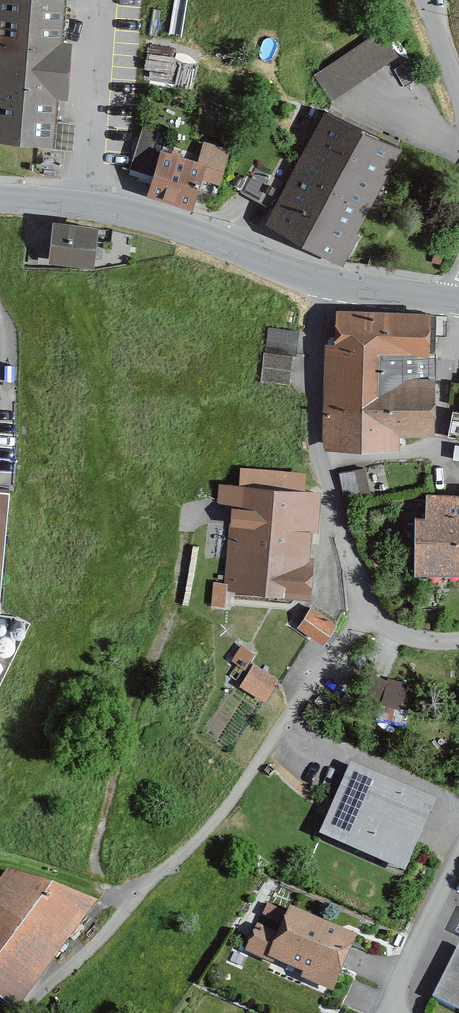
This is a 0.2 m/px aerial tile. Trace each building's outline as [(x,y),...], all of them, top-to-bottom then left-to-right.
[(67,0),(0,0),(0,139),(55,144),(59,99),(69,100),(74,43),(63,42),(67,0)] [(311,69),(328,96),(402,50),(385,22),(311,69)] [(339,264),(401,149),(327,110),(266,225),(339,264)] [(204,145),(199,162),(159,152),(147,198),(193,210),(200,181),(219,186),(228,152),(204,145)] [(94,268),(97,227),(52,224),(49,264),(94,268)] [(331,340),(328,437),(391,439),(392,423),(430,424),(433,310),(340,307),(339,341),(331,340)] [(297,333),(268,330),(266,355),(261,354),(259,385),(287,388),(289,357),(295,358),(297,333)] [(454,412),(449,436),(458,437),(458,413),(454,412)] [(385,492),(380,467),(338,476),(344,501),(385,492)] [(215,507),(231,508),(223,585),(213,584),(210,608),(227,610),(229,593),(309,601),(320,494),(283,491),(285,473),(240,469),(238,487),(217,485),(215,507)] [(0,493),(0,617),(1,617),(11,494),(0,493)] [(426,496),(425,520),(415,519),(414,578),(458,579),(458,497),(426,496)] [(336,625),(311,609),(297,630),(322,646),(336,625)] [(253,655),(241,648),(233,662),(245,669),(253,655)] [(277,684),(254,668),(241,688),(264,703),(277,684)] [(432,800),(353,765),(327,823),(406,857),(432,800)] [(10,876),(0,889),(0,1003),(13,1012),(14,1012),(99,906),(10,876)] [(284,909),(268,903),(263,914),(279,921),(284,909)] [(353,935),(290,908),(279,933),(258,924),(247,949),(274,960),(276,955),(307,969),(305,974),(331,985),(353,935)] [(434,1004),(453,1012),(458,1012),(458,951),(434,1004)]
